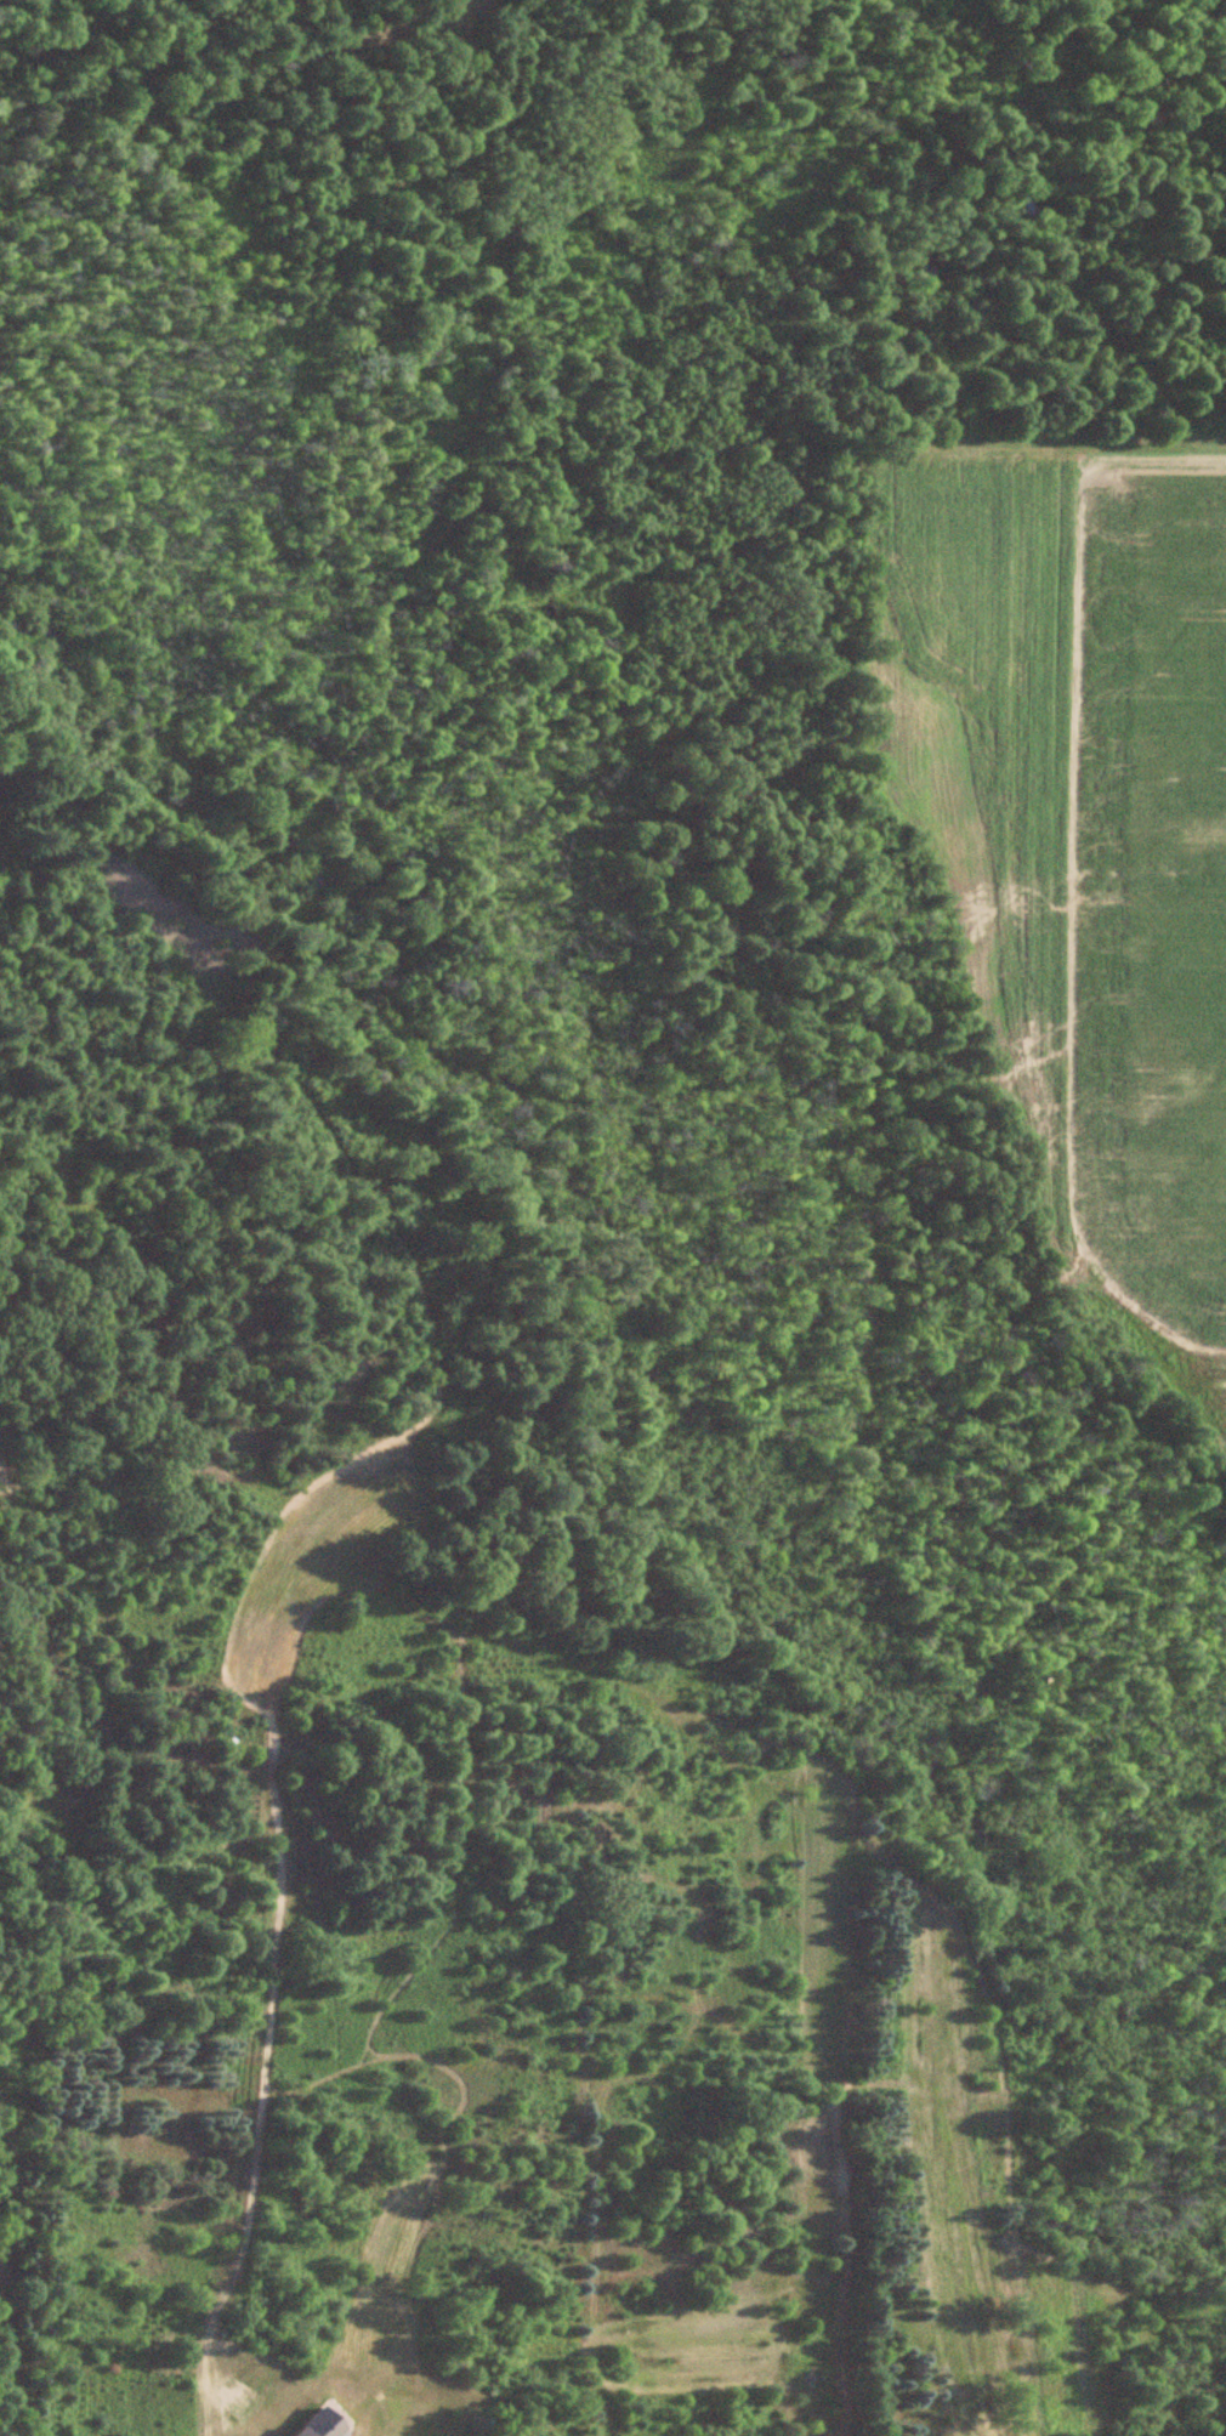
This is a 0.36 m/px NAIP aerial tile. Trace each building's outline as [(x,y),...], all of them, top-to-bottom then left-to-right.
[(409,2403),(412,2419),(426,2417),(423,2400),(409,2403)]
